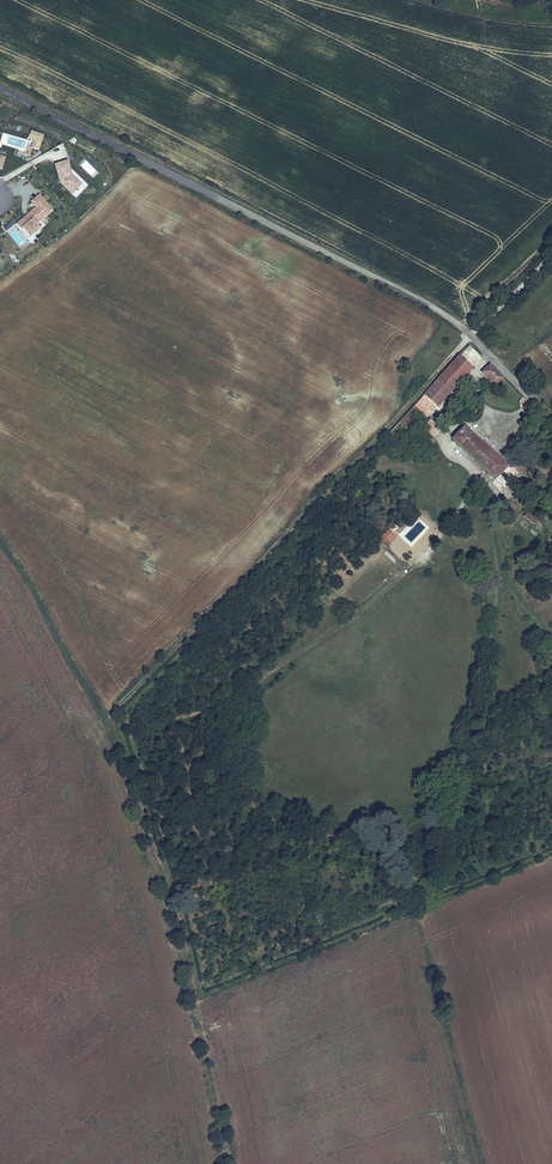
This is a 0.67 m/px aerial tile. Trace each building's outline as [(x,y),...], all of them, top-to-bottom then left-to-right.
[(44,136),(30,131),(28,139),(33,141),(31,149),(39,151),(44,136)] [(60,185),(71,196),(82,185),(73,177),(69,161),(54,165),(60,185)] [(39,195),(30,202),(35,208),(15,224),(29,240),(42,229),(34,220),(36,218),(40,223),(54,211),(39,195)] [(3,226),(6,231),(16,225),(13,221),(3,226)] [(459,356),(424,395),(437,407),(438,408),(474,369),(459,356)] [(495,387),(504,379),(490,364),(480,373),(495,387)] [(437,407),(424,395),(414,407),(427,418),(437,407)] [(429,433),(436,425),(429,419),(422,426),(429,433)] [(429,433),(435,439),(442,431),(436,425),(429,433)] [(390,427),(385,432),(389,437),(394,431),(390,427)] [(464,427),(452,440),(495,483),(510,468),(464,427)] [(394,431),(389,437),(396,442),(401,437),(394,431)] [(524,516),(534,524),(538,520),(529,511),(524,516)] [(390,542),(395,535),(391,531),(386,538),(390,542)]
